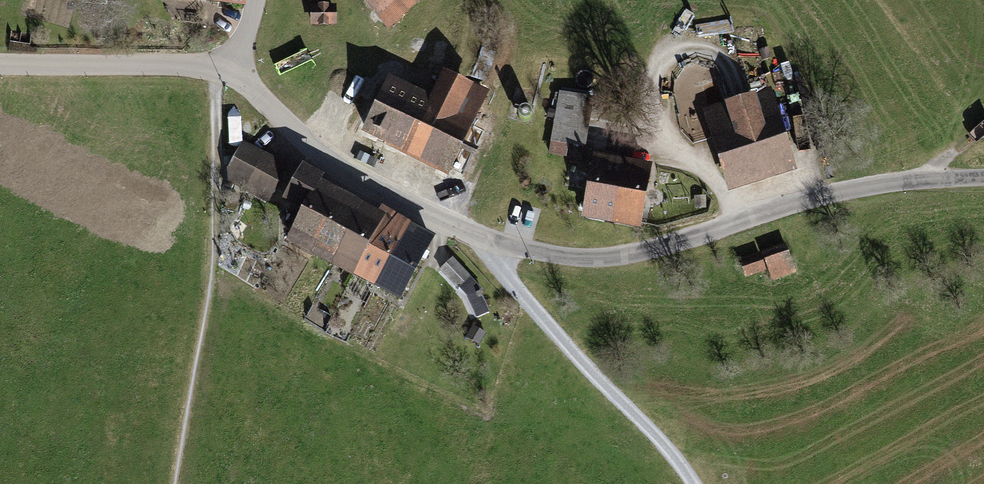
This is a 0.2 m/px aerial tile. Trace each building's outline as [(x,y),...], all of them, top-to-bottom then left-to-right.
[(241,9),(242,0),(171,0),(241,9)] [(387,33),(424,0),(357,0),(387,33)] [(333,10),(310,10),(310,29),(333,29),(333,10)] [(713,70),(689,66),(687,79),(711,83),(713,70)] [(486,94),(443,74),(430,100),(387,80),(361,134),(447,175),(486,94)] [(552,150),(589,153),(594,95),(556,92),(552,150)] [(771,95),(702,115),(726,199),(796,179),(771,95)] [(285,167),(243,145),(224,181),(266,203),(285,167)] [(648,170),(590,161),(580,225),(637,234),(648,170)] [(289,168),(278,189),(287,194),(298,173),(289,168)] [(325,183),(301,170),(280,207),(300,218),(283,249),(349,286),(352,280),(395,304),(431,238),(381,211),(378,217),(323,187),(325,183)] [(440,268),(449,254),(435,245),(426,260),(440,268)] [(793,275),(783,247),(735,265),(742,284),(766,276),(769,284),(793,275)] [(462,256),(445,264),(472,321),(490,312),(462,256)]
